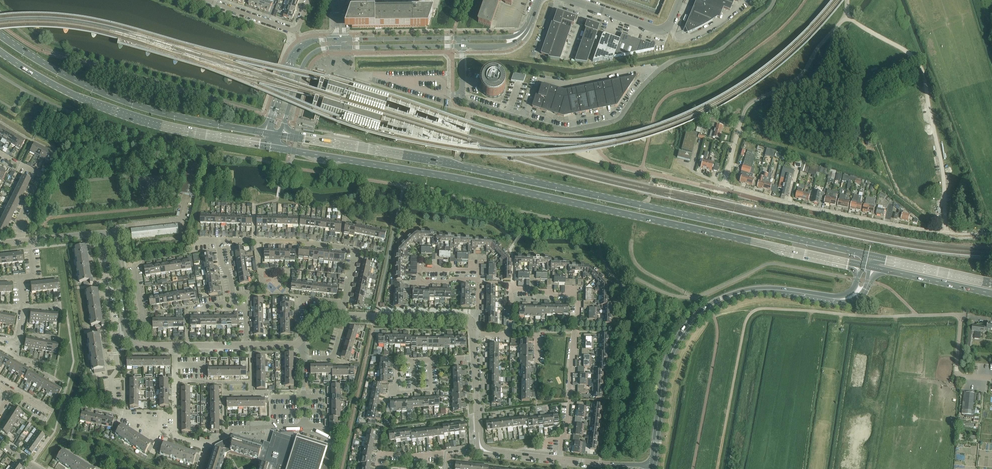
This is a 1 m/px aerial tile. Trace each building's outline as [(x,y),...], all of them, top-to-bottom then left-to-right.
[(254,7),(259,9),(262,0),(256,0),(254,7)] [(263,0),(262,0),(259,9),(264,11),(267,1),(263,0)] [(499,2),(500,2),(501,1),(506,2),(505,4),(511,6),(513,0),(486,0),(478,23),(491,27),(499,2)] [(694,8),(695,9),(693,14),(691,19),(690,18),(685,29),(687,29),(688,33),(687,33),(687,34),(691,32),(695,30),(698,29),(699,29),(703,26),(707,24),(710,22),(711,22),(717,18),(719,19),(723,8),(730,11),(734,1),(738,2),(739,0),(697,0),(694,8)] [(273,3),(267,1),(264,11),(270,12),(273,3)] [(298,5),(289,2),(287,7),(296,10),(298,5)] [(428,28),(434,11),(375,12),(375,5),(367,5),(367,4),(352,5),(352,6),(352,12),(351,12),(345,29),(428,28)] [(296,10),(287,7),(285,12),(294,15),(296,10)] [(294,15),(285,12),(283,17),(292,20),(294,15)] [(560,60),(572,25),(573,25),(575,21),(576,21),(577,18),(560,12),(560,13),(559,14),(558,13),(557,16),(556,17),(552,23),(552,24),(553,24),(552,26),(549,33),(548,34),(549,34),(549,36),(545,44),(546,44),(545,47),(542,54),(541,54),(544,55),(549,57),(549,58),(560,60)] [(587,63),(599,27),(597,27),(598,25),(586,21),(585,24),(587,25),(585,30),(586,30),(575,62),(587,63)] [(602,36),(596,52),(593,62),(603,60),(613,58),(654,50),(655,46),(655,45),(655,44),(654,44),(653,43),(652,43),(651,44),(650,45),(624,36),(623,36),(622,36),(621,37),(620,40),(605,34),(604,34),(603,35),(603,36),(602,36)] [(483,80),(481,80),(479,89),(481,89),(482,91),(482,92),(483,94),(485,95),(486,96),(488,97),(489,98),(491,98),(493,99),(494,99),(495,99),(496,98),(497,98),(498,98),(499,97),(500,97),(501,96),(502,95),(503,93),(504,92),(504,91),(505,90),(505,89),(505,87),(505,85),(505,83),(504,81),(503,79),(502,78),(500,77),(498,76),(497,75),(495,75),(493,74),(491,75),(489,75),(488,76),(486,77),(485,78),(484,79),(483,80)] [(514,74),(511,81),(523,83),(526,76),(514,74)] [(617,105),(622,98),(622,99),(632,83),(634,80),(633,78),(629,79),(564,92),(544,85),(544,86),(544,87),(542,87),(542,88),(541,89),(540,88),(536,96),(537,97),(536,100),(533,107),(534,108),(541,110),(543,111),(543,110),(543,109),(555,113),(554,114),(558,115),(560,116),(564,117),(564,115),(575,113),(575,114),(576,114),(580,114),(582,113),(586,113),(585,112),(585,111),(593,110),(593,111),(597,110),(599,110),(603,109),(603,108),(611,106),(611,107),(611,108),(615,107),(617,106),(617,105)] [(713,124),(712,127),(715,128),(714,131),(721,133),(723,127),(713,124)] [(12,133),(7,130),(2,139),(7,141),(12,133)] [(711,130),(709,137),(719,140),(721,133),(714,131),(711,130)] [(686,132),(681,150),(692,153),(697,135),(686,132)] [(16,136),(12,133),(7,141),(11,144),(16,136)] [(20,138),(16,136),(11,144),(15,147),(20,138)] [(25,141),(20,138),(15,147),(20,149),(25,141)] [(29,152),(34,154),(39,146),(34,144),(29,152)] [(43,149),(39,146),(34,154),(39,157),(43,149)] [(48,151),(43,149),(39,157),(44,159),(48,151)] [(739,179),(741,179),(740,182),(747,185),(751,168),(756,153),(748,150),(741,172),(742,172),(741,175),(740,175),(739,179)] [(53,154),(48,151),(44,159),(49,162),(53,154)] [(679,152),(678,156),(677,158),(690,161),(692,155),(679,152)] [(708,162),(705,161),(708,153),(705,152),(702,163),(699,163),(698,168),(701,169),(706,170),(708,162)] [(711,171),(714,159),(712,159),(711,163),(708,162),(706,170),(711,171)] [(809,174),(811,166),(803,163),(800,171),(809,174)] [(202,167),(187,164),(180,193),(195,197),(202,167)] [(816,176),(819,168),(811,166),(809,174),(816,176)] [(752,178),(753,175),(755,169),(751,168),(747,185),(753,186),(753,185),(755,186),(757,180),(752,178)] [(788,197),(794,170),(783,168),(779,188),(783,189),(782,195),(788,197)] [(766,183),(768,178),(769,175),(764,173),(763,177),(760,176),(759,181),(760,181),(758,188),(764,190),(766,183)] [(769,183),(772,174),(770,174),(769,175),(768,178),(766,183),(764,190),(770,192),(772,184),(769,183)] [(22,176),(20,181),(28,185),(31,180),(22,176)] [(28,185),(20,181),(18,186),(26,190),(26,189),(28,185)] [(27,192),(28,190),(26,189),(26,190),(18,186),(15,191),(23,195),(25,191),(27,192)] [(803,200),(804,193),(802,192),(803,189),(798,188),(796,198),(803,200)] [(23,195),(15,191),(13,196),(21,200),(21,198),(23,195)] [(809,202),(811,191),(808,191),(808,194),(804,193),(803,200),(809,202)] [(856,211),(859,196),(855,195),(854,202),(852,202),(850,210),(856,211)] [(22,201),(23,199),(21,198),(21,200),(13,196),(10,200),(18,204),(20,200),(22,201)] [(869,213),(871,198),(867,198),(866,203),(867,203),(867,205),(865,205),(863,212),(869,213)] [(18,204),(10,200),(8,205),(16,209),(17,208),(18,204)] [(17,211),(18,209),(17,208),(16,209),(8,205),(6,210),(14,214),(16,210),(17,211)] [(884,217),(885,210),(883,210),(883,207),(879,206),(877,215),(884,217)] [(14,214),(6,210),(3,215),(11,219),(12,218),(14,214)] [(904,212),(899,211),(897,218),(901,219),(901,220),(908,222),(910,215),(903,214),(904,212)] [(11,219),(3,215),(1,220),(9,224),(11,220),(13,221),(14,219),(12,218),(11,219)] [(1,220),(0,221),(0,226),(6,229),(7,228),(9,224),(1,220)] [(178,225),(139,229),(132,229),(133,239),(179,234),(178,225)] [(0,226),(0,232),(4,234),(6,230),(8,231),(9,229),(7,228),(6,229),(0,226)] [(417,234),(416,234),(419,242),(420,242),(420,245),(422,245),(422,239),(423,239),(423,238),(427,238),(427,232),(424,232),(424,231),(421,231),(421,232),(417,232),(417,234)] [(430,232),(427,232),(427,238),(431,238),(431,239),(432,240),(432,245),(435,245),(435,242),(436,242),(436,236),(436,232),(433,232),(433,231),(430,231),(430,232)] [(408,239),(406,241),(410,245),(413,242),(413,243),(414,243),(415,242),(416,244),(419,242),(416,234),(415,235),(413,233),(410,237),(409,236),(407,238),(408,239)] [(439,236),(436,236),(436,242),(436,246),(440,246),(440,243),(441,243),(441,242),(445,242),(445,236),(442,236),(442,235),(439,235),(439,236)] [(448,236),(445,236),(445,242),(449,242),(449,243),(450,244),(450,249),(452,249),(452,246),(454,246),(454,238),(454,236),(451,236),(451,235),(448,235),(448,236)] [(457,238),(454,238),(454,246),(454,248),(458,248),(458,245),(459,245),(459,244),(463,244),(463,238),(460,238),(460,237),(457,237),(457,238)] [(466,238),(463,238),(463,244),(467,244),(467,245),(468,245),(468,246),(468,251),(470,251),(470,248),(472,248),(472,240),(472,238),(469,238),(469,237),(466,237),(466,238)] [(475,240),(472,240),(472,248),(472,250),(476,250),(476,247),(477,248),(477,247),(477,246),(481,246),(481,240),(478,240),(478,239),(475,239),(475,240)] [(484,240),(481,240),(481,246),(485,246),(485,247),(486,248),(486,253),(488,253),(488,250),(490,250),(493,243),(492,243),(492,241),(487,240),(487,239),(484,239),(484,240)] [(399,250),(399,251),(406,254),(409,251),(407,250),(408,249),(408,248),(407,248),(410,245),(406,241),(404,243),(403,242),(401,244),(402,245),(398,248),(399,250)] [(493,243),(490,250),(492,252),(494,251),(495,251),(496,251),(498,254),(502,250),(500,248),(501,247),(499,245),(498,245),(495,242),(493,243)] [(90,280),(87,261),(85,247),(87,247),(86,244),(75,245),(76,251),(75,252),(76,260),(77,259),(78,265),(77,265),(78,273),(79,273),(80,279),(79,279),(80,283),(84,283),(84,286),(93,284),(93,279),(90,280)] [(422,247),(421,256),(425,257),(425,254),(432,255),(432,254),(433,247),(422,247)] [(502,250),(498,254),(501,256),(500,257),(500,258),(501,258),(499,260),(502,262),(509,259),(508,259),(510,257),(506,254),(507,253),(505,251),(504,252),(502,250)] [(406,254),(399,251),(397,251),(397,256),(395,256),(395,259),(397,259),(396,262),(402,262),(403,258),(403,259),(404,258),(404,257),(409,257),(409,255),(406,255),(406,254)] [(451,251),(440,251),(439,251),(439,260),(443,260),(443,258),(450,258),(451,251)] [(468,253),(458,253),(457,253),(457,262),(461,262),(461,260),(468,260),(468,253)] [(515,257),(515,260),(515,267),(519,267),(519,265),(520,264),(520,263),(524,263),(524,258),(521,258),(521,256),(518,256),(518,258),(515,257)] [(527,258),(524,258),(524,263),(528,264),(529,265),(529,270),(531,271),(531,267),(533,267),(533,258),(530,258),(530,256),(527,256),(527,258)] [(536,258),(533,258),(533,267),(537,267),(537,265),(538,264),(542,264),(542,258),(539,258),(539,257),(536,257),(536,258)] [(545,258),(542,258),(542,264),(546,264),(547,265),(547,271),(549,271),(549,267),(551,268),(551,267),(551,262),(551,258),(548,258),(548,257),(545,257),(545,258)] [(509,259),(502,262),(502,264),(498,264),(498,266),(504,266),(504,267),(505,267),(505,271),(511,271),(511,268),(512,268),(512,265),(511,265),(511,260),(509,260),(509,259)] [(554,262),(551,262),(551,267),(551,268),(551,271),(555,271),(555,269),(556,268),(560,268),(560,262),(557,262),(557,260),(554,260),(554,262)] [(563,262),(560,262),(560,268),(564,268),(564,269),(565,269),(565,275),(567,275),(567,271),(569,271),(569,265),(569,262),(566,262),(566,261),(563,261),(563,262)] [(402,262),(396,262),(396,265),(395,265),(395,268),(396,268),(396,271),(406,271),(406,267),(404,267),(403,266),(402,266),(402,262)] [(572,266),(569,265),(569,271),(569,275),(573,275),(573,273),(574,272),(574,271),(578,271),(578,266),(575,266),(575,264),(572,264),(572,266)] [(581,266),(578,266),(578,271),(582,272),(582,273),(583,273),(583,279),(585,279),(585,275),(586,275),(590,268),(589,268),(589,266),(584,266),(584,264),(581,264),(581,266)] [(497,265),(487,265),(487,269),(489,269),(489,276),(496,276),(497,265)] [(590,268),(586,275),(589,278),(590,276),(591,277),(592,277),(592,276),(595,279),(599,275),(597,273),(598,272),(596,270),(595,271),(592,267),(590,268)] [(406,271),(396,271),(396,274),(395,274),(395,277),(396,277),(396,280),(402,280),(402,276),(403,276),(403,275),(406,275),(406,271)] [(511,271),(505,271),(505,275),(504,275),(504,276),(498,276),(498,278),(501,278),(501,280),(511,280),(511,277),(512,277),(512,274),(511,274),(511,271)] [(529,272),(519,272),(518,272),(518,282),(522,282),(522,280),(529,280),(529,272)] [(547,272),(537,272),(536,272),(536,273),(536,282),(540,282),(540,280),(547,280),(547,272)] [(599,275),(595,279),(598,282),(597,282),(597,283),(598,284),(596,285),(598,288),(606,285),(605,284),(607,283),(603,279),(604,278),(602,276),(601,277),(599,275)] [(565,276),(555,276),(554,276),(554,286),(558,286),(558,284),(565,284),(565,276)] [(408,288),(408,285),(405,285),(405,286),(403,286),(403,285),(401,285),(401,282),(394,282),(394,281),(391,281),(391,286),(395,286),(394,291),(403,291),(403,288),(408,288)] [(606,285),(598,288),(598,289),(595,289),(595,291),(601,291),(601,292),(602,292),(602,296),(608,296),(608,293),(609,294),(609,291),(608,291),(608,286),(606,286),(606,285)] [(102,323),(99,304),(97,291),(98,290),(98,287),(87,288),(88,295),(87,295),(87,299),(88,303),(89,303),(90,308),(89,308),(90,316),(91,316),(92,322),(91,322),(91,326),(95,326),(96,329),(105,327),(104,323),(102,323)] [(593,291),(584,290),(584,294),(586,294),(586,302),(593,302),(593,291)] [(608,296),(602,296),(602,300),(601,300),(600,301),(595,301),(595,304),(598,304),(598,305),(602,305),(608,305),(608,302),(609,302),(609,299),(608,299),(608,296)] [(602,305),(602,309),(604,309),(604,310),(605,311),(605,314),(611,314),(611,312),(612,312),(612,309),(611,309),(611,305),(608,305),(602,305)] [(596,309),(590,309),(587,309),(587,312),(589,313),(589,320),(597,320),(597,309),(596,309)] [(611,314),(605,314),(605,318),(604,318),(604,319),(604,320),(598,319),(598,322),(601,322),(601,323),(611,324),(611,320),(612,320),(612,317),(611,317),(611,314)] [(968,348),(971,348),(973,331),(985,332),(985,329),(991,330),(991,324),(989,323),(988,326),(970,324),(968,348)] [(103,369),(100,349),(99,337),(101,336),(100,331),(91,333),(91,336),(88,336),(88,341),(89,340),(90,346),(89,346),(90,354),(92,354),(92,360),(91,360),(92,368),(94,368),(94,374),(105,372),(105,369),(103,369)] [(608,335),(599,335),(599,339),(601,339),(601,340),(602,340),(602,344),(608,344),(608,341),(609,341),(609,339),(608,338),(608,335)] [(593,339),(584,338),(584,342),(586,342),(586,350),(593,350),(594,339),(593,339)] [(608,344),(602,344),(602,348),(601,348),(601,349),(595,349),(595,352),(598,352),(598,353),(606,353),(608,353),(608,350),(609,350),(609,347),(608,347),(608,344)] [(598,353),(596,353),(596,357),(599,357),(599,358),(600,358),(600,362),(606,362),(606,359),(607,359),(607,356),(606,356),(606,353),(598,353)] [(591,357),(582,356),(582,360),(584,360),(584,368),(591,368),(591,357)] [(10,359),(5,357),(0,366),(2,367),(3,365),(6,366),(10,359)] [(15,362),(10,359),(6,366),(9,368),(8,370),(10,371),(15,362)] [(127,367),(133,367),(133,359),(125,359),(125,362),(127,362),(127,367)] [(20,365),(15,362),(10,371),(11,372),(12,370),(15,372),(20,365)] [(606,362),(600,362),(600,366),(599,366),(598,367),(593,367),(593,369),(596,370),(596,371),(602,371),(606,371),(606,368),(607,368),(607,365),(606,365),(606,362)] [(24,367),(20,365),(15,372),(19,374),(17,376),(19,377),(24,367)] [(29,370),(24,367),(19,377),(21,377),(22,375),(25,377),(28,371),(29,371),(29,370)] [(33,374),(29,371),(28,371),(25,377),(24,378),(27,380),(26,382),(28,383),(33,374)] [(596,371),(593,371),(593,375),(595,375),(595,376),(596,376),(596,380),(602,380),(602,377),(603,377),(603,374),(602,374),(602,371),(596,371)] [(38,376),(33,374),(28,383),(30,384),(31,382),(34,384),(38,376)] [(587,374),(578,374),(578,378),(580,378),(580,385),(587,386),(588,375),(588,374),(587,374)] [(43,379),(38,376),(34,384),(37,385),(36,387),(37,388),(43,379)] [(47,382),(43,379),(37,388),(39,389),(40,387),(43,389),(47,382)] [(602,380),(596,380),(596,384),(595,384),(595,385),(589,385),(589,387),(592,387),(592,389),(602,389),(602,386),(603,386),(603,383),(602,383),(602,380)] [(52,384),(47,382),(43,389),(46,391),(45,393),(47,394),(52,384)] [(374,383),(373,390),(385,392),(386,390),(383,389),(381,389),(382,385),(374,383)] [(57,387),(52,384),(47,394),(48,395),(50,392),(53,394),(57,387)] [(181,386),(182,394),(190,394),(190,388),(185,388),(185,386),(181,386)] [(210,388),(210,394),(219,393),(219,386),(216,386),(216,388),(210,388)] [(62,390),(57,387),(53,394),(56,396),(54,398),(56,399),(62,390)] [(602,389),(592,389),(592,393),(594,393),(594,394),(595,394),(596,394),(596,398),(602,398),(602,395),(603,395),(603,392),(602,392),(602,389)] [(963,406),(962,414),(974,415),(974,411),(972,411),(973,404),(975,404),(976,394),(964,392),(963,402),(965,402),(965,406),(963,406)] [(379,397),(372,395),(370,401),(383,404),(384,401),(381,401),(379,401),(379,397)] [(601,405),(592,404),(591,408),(593,408),(593,409),(594,410),(595,410),(594,414),(600,414),(600,412),(601,412),(602,409),(601,409),(601,405)] [(586,407),(577,406),(576,410),(575,417),(585,418),(586,408),(586,407)] [(15,407),(12,412),(19,417),(21,414),(23,415),(24,413),(15,407)] [(377,409),(369,407),(368,413),(381,416),(381,413),(378,413),(376,413),(377,409)] [(12,412),(9,416),(18,423),(19,421),(17,420),(19,417),(12,412)] [(375,421),(375,417),(378,417),(377,418),(380,418),(381,416),(368,413),(367,419),(369,420),(368,424),(375,425),(376,421),(375,421)] [(600,414),(594,414),(594,417),(593,417),(592,418),(592,419),(587,418),(586,420),(590,421),(590,422),(599,423),(599,420),(601,420),(601,417),(600,417),(600,414)] [(9,416),(6,421),(13,426),(15,423),(17,424),(18,423),(9,416)] [(6,421),(3,425),(12,432),(13,430),(11,429),(13,426),(6,421)] [(599,423),(590,422),(589,426),(591,426),(591,427),(592,428),(593,428),(592,432),(598,432),(598,429),(600,430),(600,427),(599,426),(599,423)] [(149,444),(139,437),(122,427),(123,425),(120,423),(114,433),(119,436),(118,437),(125,441),(126,440),(128,442),(131,443),(130,444),(137,449),(137,448),(142,451),(142,452),(145,454),(147,451),(150,452),(155,444),(151,442),(149,444)] [(584,425),(581,425),(575,424),(574,428),(573,435),(583,436),(584,426),(584,425)] [(12,432),(3,425),(0,430),(7,435),(9,432),(11,433),(12,432)] [(190,426),(182,426),(182,434),(185,434),(185,432),(191,432),(190,426)] [(36,430),(33,435),(41,441),(44,436),(36,430)] [(368,431),(366,437),(379,439),(380,437),(375,436),(376,433),(368,431)] [(292,439),(293,438),(294,433),(281,433),(281,434),(274,432),(269,446),(233,435),(232,439),(230,438),(215,446),(217,448),(216,451),(210,449),(204,468),(220,468),(225,453),(228,455),(229,454),(228,452),(231,450),(259,459),(262,465),(260,468),(283,468),(292,439)] [(395,440),(394,432),(388,433),(390,441),(394,440),(394,444),(397,443),(396,440),(395,440)] [(598,432),(592,432),(592,435),(591,435),(590,436),(590,437),(585,436),(584,438),(588,439),(588,440),(597,441),(597,438),(599,438),(599,435),(598,435),(598,432)] [(41,441),(33,435),(30,439),(38,445),(41,441)] [(332,459),(334,452),(326,450),(327,446),(323,445),(324,441),(304,435),(302,438),(297,437),(296,441),(292,439),(283,468),(329,468),(332,459)] [(38,445),(30,439),(27,444),(35,449),(38,445)] [(597,441),(588,440),(587,444),(589,444),(589,445),(590,446),(591,446),(590,450),(596,450),(596,447),(598,447),(598,444),(597,444),(597,441)] [(198,463),(200,454),(196,452),(195,455),(164,445),(164,443),(161,442),(158,453),(163,455),(163,456),(171,458),(171,457),(177,459),(176,460),(184,462),(184,461),(190,463),(190,464),(194,465),(195,462),(198,463)] [(582,443),(573,442),(571,453),(581,454),(582,443)] [(35,449),(27,444),(24,448),(31,454),(35,449)] [(80,463),(63,452),(64,451),(61,449),(55,458),(60,461),(59,462),(66,467),(67,466),(72,468),(71,468),(89,468),(80,463)]
